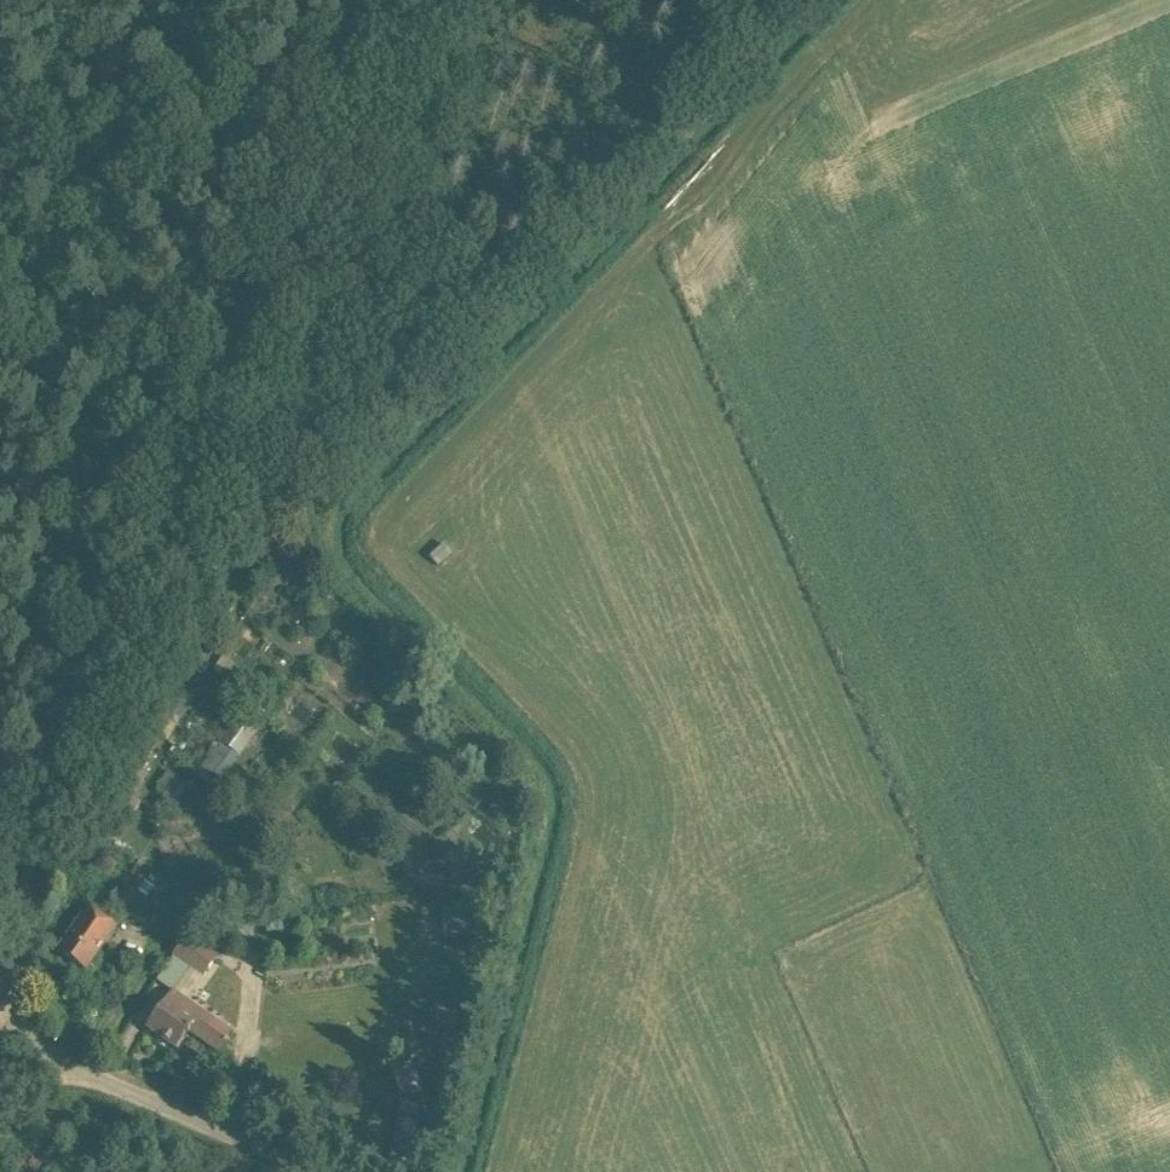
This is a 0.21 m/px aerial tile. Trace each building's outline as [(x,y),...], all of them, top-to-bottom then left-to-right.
[(184,648),(191,630),(178,625),(171,643),(184,648)] [(225,678),(215,669),(207,678),(217,687),(225,678)] [(240,756),(263,726),(242,710),(219,740),(222,742),(202,769),(220,783),(240,756)] [(166,800),(180,779),(169,771),(155,791),(166,800)] [(106,855),(95,868),(108,878),(119,865),(106,855)] [(144,884),(146,881),(134,873),(115,902),(147,924),(154,914),(145,908),(155,891),(144,884)] [(85,971),(92,961),(116,928),(88,908),(58,951),(85,971)] [(442,936),(468,935),(467,908),(441,909),(442,936)] [(194,926),(158,980),(189,1000),(225,946),(194,926)] [(176,1048),(188,1029),(202,1039),(214,1022),(178,996),(173,1005),(167,1000),(148,1028),(176,1048)] [(421,1093),(419,1072),(394,1074),(396,1095),(421,1093)] [(416,1137),(418,1104),(400,1102),(398,1135),(416,1137)] [(365,1144),(347,1141),(345,1153),(362,1156),(365,1144)]
